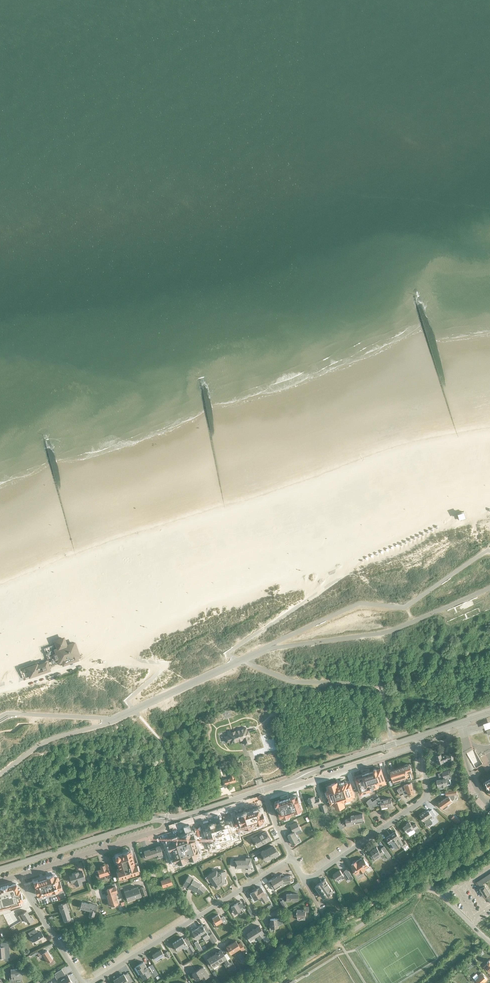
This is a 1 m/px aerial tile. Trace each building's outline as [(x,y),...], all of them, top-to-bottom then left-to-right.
[(60,648),(55,650),(56,652),(59,660),(60,662),(62,661),(64,664),(77,659),(76,658),(76,656),(78,655),(77,651),(76,648),(74,643),(66,646),(60,648)] [(36,665),(27,668),(30,676),(49,670),(46,663),(37,666),(36,665)] [(228,736),(224,737),(225,742),(230,741),(230,743),(243,739),(245,744),(250,742),(245,727),(227,734),(228,736)] [(450,760),(453,760),(453,754),(450,754),(450,755),(446,756),(446,755),(442,756),(441,754),(435,756),(438,765),(443,764),(442,762),(447,761),(447,762),(450,761),(450,760)] [(412,771),(409,764),(390,771),(394,781),(404,778),(405,781),(411,779),(410,775),(409,772),(412,771)] [(360,780),(357,781),(361,793),(371,790),(370,789),(371,788),(374,788),(373,786),(374,786),(375,787),(379,786),(378,785),(385,783),(381,769),(377,770),(376,770),(377,770),(377,772),(373,774),(369,775),(368,773),(364,774),(362,775),(362,777),(360,778),(360,780)] [(444,779),(436,781),(438,787),(442,786),(442,787),(451,784),(450,779),(452,779),(450,774),(449,770),(442,772),(444,779)] [(234,777),(233,772),(229,773),(230,778),(223,780),(225,784),(236,781),(234,777)] [(414,792),(411,782),(404,785),(397,789),(400,795),(403,793),(403,792),(405,791),(407,790),(408,794),(414,792)] [(329,790),(327,791),(327,792),(328,797),(331,804),(333,803),(334,805),(335,804),(336,807),(338,806),(342,805),(344,804),(343,802),(345,801),(350,800),(352,799),(352,797),(354,796),(354,795),(353,791),(350,783),(348,784),(347,783),(344,783),(340,785),(339,785),(340,787),(339,787),(338,786),(337,783),(335,784),(335,783),(331,784),(331,785),(329,786),(330,788),(329,789),(329,790)] [(454,799),(454,797),(454,794),(456,794),(456,793),(456,790),(446,791),(446,795),(448,795),(448,796),(438,803),(442,808),(442,809),(443,810),(447,807),(448,806),(447,805),(452,801),(451,801),(454,799)] [(297,795),(275,803),(280,817),(302,809),(297,795)] [(308,799),(307,799),(308,803),(309,802),(310,806),(316,804),(316,803),(320,802),(319,798),(315,799),(314,797),(308,798),(308,799)] [(389,807),(392,807),(391,798),(380,800),(378,797),(376,798),(372,802),(370,799),(367,801),(371,806),(374,804),(380,803),(381,807),(388,805),(389,807)] [(260,805),(168,838),(177,871),(241,842),(237,836),(268,824),(260,805)] [(423,812),(419,814),(427,826),(433,822),(430,819),(435,815),(431,810),(429,812),(428,810),(423,813),(423,812)] [(359,822),(364,821),(362,813),(350,816),(351,818),(345,820),(341,824),(344,827),(346,825),(347,826),(353,825),(352,821),(358,820),(359,822)] [(297,839),(298,838),(296,834),(301,832),(296,822),(290,826),(293,832),(287,835),(292,844),(298,841),(297,839)] [(420,830),(414,823),(411,825),(409,822),(406,823),(407,824),(403,827),(407,833),(409,836),(415,831),(416,833),(420,830)] [(403,848),(407,845),(404,840),(402,842),(398,837),(399,837),(395,831),(386,838),(390,843),(390,842),(395,849),(401,845),(403,848)] [(265,832),(259,835),(263,842),(269,839),(265,832)] [(259,835),(253,838),(257,846),(263,842),(259,835)] [(162,856),(162,853),(160,846),(156,847),(156,848),(150,850),(150,849),(143,851),(144,854),(142,855),(143,858),(157,854),(158,857),(162,856)] [(273,846),(267,849),(271,857),(273,856),(274,857),(279,854),(278,853),(277,853),(273,846)] [(372,853),(370,854),(373,860),(376,859),(375,857),(378,855),(379,856),(382,854),(383,856),(385,855),(388,859),(391,857),(384,846),(381,848),(381,849),(379,850),(377,847),(370,851),(372,853)] [(267,849),(261,853),(265,860),(271,857),(267,849)] [(116,855),(115,857),(115,859),(117,860),(118,863),(117,863),(119,869),(117,869),(117,870),(120,879),(132,875),(139,873),(139,872),(136,863),(134,864),(131,853),(130,850),(122,853),(122,854),(118,855),(117,855),(116,855)] [(249,867),(251,867),(250,858),(248,858),(245,858),(246,860),(235,860),(235,867),(246,867),(246,869),(249,869),(249,867)] [(361,858),(356,861),(363,871),(364,872),(367,871),(366,870),(370,867),(366,861),(364,858),(362,859),(361,858)] [(353,863),(352,864),(353,866),(352,867),(357,875),(361,873),(362,874),(364,872),(363,871),(356,861),(356,860),(352,862),(353,863)] [(110,873),(107,864),(100,866),(101,869),(97,870),(98,874),(96,875),(97,880),(104,878),(103,875),(106,874),(108,878),(111,877),(110,873)] [(340,870),(333,875),(337,880),(343,876),(346,874),(348,878),(352,875),(347,869),(344,871),(344,872),(342,873),(340,870)] [(226,879),(225,871),(217,872),(216,870),(205,877),(207,881),(210,879),(215,887),(220,884),(219,883),(225,882),(224,879),(226,879)] [(72,875),(69,876),(71,883),(74,882),(75,886),(82,883),(81,882),(85,880),(84,878),(85,878),(82,872),(78,873),(78,871),(72,874),(72,875)] [(268,882),(274,890),(280,886),(279,884),(281,883),(281,884),(290,882),(293,881),(292,875),(284,877),(282,873),(268,882)] [(479,889),(485,898),(487,897),(489,902),(489,894),(484,884),(489,880),(489,874),(477,882),(481,888),(479,889)] [(53,875),(46,877),(39,880),(39,881),(38,881),(35,882),(36,885),(37,887),(35,888),(36,889),(37,893),(37,894),(38,893),(39,895),(52,890),(62,887),(60,881),(58,882),(58,881),(56,876),(54,877),(53,875)] [(201,895),(206,890),(200,885),(200,884),(193,879),(194,878),(189,875),(183,885),(188,888),(189,887),(196,891),(196,890),(201,895)] [(163,887),(172,884),(170,877),(160,881),(163,887)] [(324,898),(333,892),(325,880),(316,887),(324,898)] [(0,888),(0,914),(11,911),(10,908),(22,904),(21,900),(22,900),(22,898),(20,890),(20,891),(19,889),(18,889),(16,883),(8,886),(8,885),(0,887),(1,888),(0,888)] [(114,883),(105,886),(105,889),(107,895),(110,906),(118,904),(117,901),(117,900),(118,900),(116,892),(117,892),(115,886),(114,883)] [(143,895),(146,894),(144,887),(140,888),(138,889),(138,887),(134,888),(134,889),(129,890),(124,892),(127,901),(132,899),(137,897),(141,896),(143,895)] [(260,896),(263,902),(268,899),(264,893),(265,893),(261,887),(256,889),(253,891),(250,893),(254,900),(260,896)] [(80,901),(78,907),(89,910),(88,915),(90,917),(93,917),(94,912),(96,905),(87,903),(87,904),(80,902),(80,901)] [(240,901),(231,907),(235,913),(238,911),(240,915),(244,913),(241,908),(243,907),(240,901)] [(68,922),(71,920),(68,910),(70,910),(67,902),(58,905),(63,921),(67,920),(68,922)] [(309,912),(309,906),(306,906),(306,910),(297,910),(297,916),(298,916),(298,919),(305,919),(305,916),(306,916),(306,912),(309,912)] [(24,919),(29,916),(26,911),(23,913),(21,911),(18,913),(19,915),(18,916),(21,922),(24,920),(25,919),(24,919)] [(224,924),(227,922),(223,916),(220,918),(218,914),(212,918),(216,924),(221,921),(224,924)] [(270,924),(269,924),(269,928),(277,928),(277,926),(282,923),(286,921),(282,916),(279,917),(279,918),(278,918),(276,919),(276,918),(269,919),(270,924)] [(205,926),(204,925),(202,926),(202,925),(192,931),(196,939),(202,935),(205,940),(209,937),(212,943),(216,941),(211,934),(208,936),(206,932),(208,931),(208,930),(205,926)] [(266,938),(259,926),(246,933),(250,940),(250,939),(256,936),(258,940),(262,937),(263,940),(266,938)] [(44,938),(40,931),(37,933),(35,928),(27,933),(30,938),(32,937),(36,943),(44,938)] [(189,954),(194,950),(186,937),(183,939),(182,937),(172,943),(176,950),(185,945),(186,946),(185,947),(189,954)] [(197,941),(194,943),(200,953),(207,949),(205,946),(201,948),(197,941)] [(245,948),(244,949),(240,943),(238,944),(235,941),(226,946),(230,952),(239,947),(242,953),(246,951),(245,948)] [(0,947),(0,958),(1,958),(2,958),(9,957),(9,951),(8,951),(7,943),(3,943),(0,943),(1,947),(0,947)] [(47,962),(52,959),(46,950),(44,952),(43,949),(37,953),(40,957),(43,955),(47,962)] [(155,960),(164,954),(160,949),(152,955),(155,960)] [(221,950),(207,959),(214,969),(218,967),(215,963),(222,959),(225,964),(227,965),(230,970),(235,967),(232,962),(229,963),(221,951),(221,950)] [(135,967),(134,968),(138,975),(140,974),(143,979),(151,974),(149,972),(151,971),(154,976),(158,974),(152,964),(147,968),(144,964),(143,962),(135,966),(135,967)] [(202,967),(192,973),(196,980),(202,976),(202,977),(201,978),(202,981),(204,980),(203,979),(208,976),(202,967)] [(11,974),(9,974),(10,982),(15,982),(14,979),(21,979),(21,968),(10,969),(11,974)] [(58,982),(71,982),(67,975),(65,976),(61,969),(54,973),(56,976),(55,977),(57,981),(58,982)] [(113,980),(115,982),(129,982),(132,981),(127,973),(124,975),(123,974),(113,980)] [(475,981),(477,982),(478,981),(480,982),(483,982),(487,979),(484,976),(485,976),(483,974),(482,974),(481,973),(478,976),(479,977),(476,980),(475,981)]
